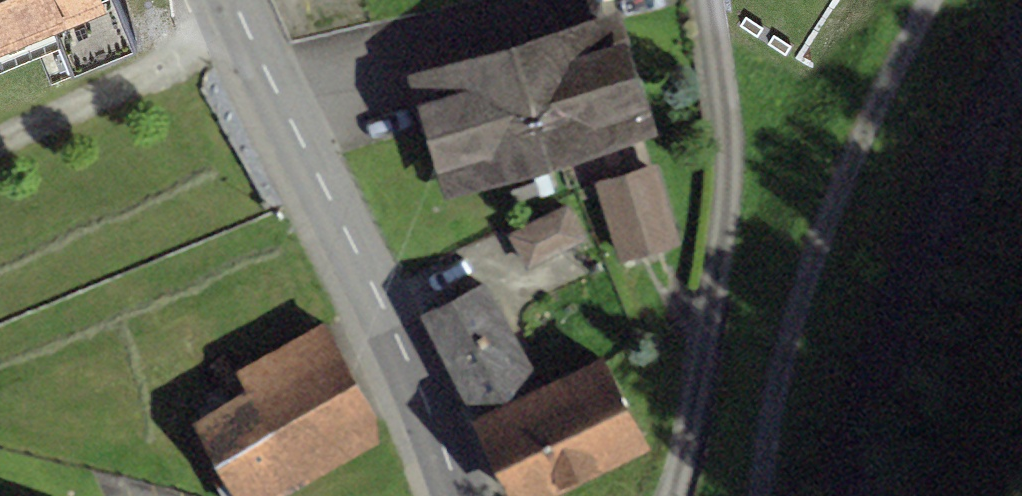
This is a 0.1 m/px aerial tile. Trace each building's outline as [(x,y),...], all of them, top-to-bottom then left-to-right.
[(83,7),(80,0),(0,0),(0,40),(83,7)] [(605,9),(385,74),(420,192),(640,128),(605,9)] [(657,166),(589,186),(612,262),(680,242),(657,166)] [(511,227),(527,261),(587,233),(571,200),(511,227)] [(481,279),(413,306),(452,406),(520,379),(481,279)] [(185,427),(219,495),(275,495),(382,443),(322,323),(227,371),(241,400),(185,427)] [(455,421),(487,495),(515,495),(627,448),(591,363),(455,421)]
